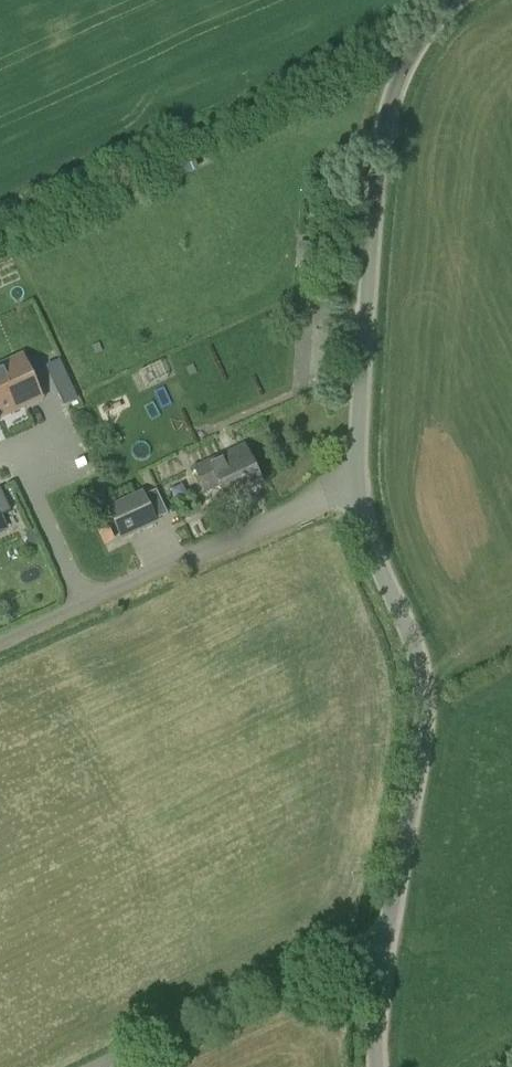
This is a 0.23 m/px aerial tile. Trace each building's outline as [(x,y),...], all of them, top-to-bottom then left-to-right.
[(190,154),(163,167),(171,182),(197,169),(190,154)] [(303,244),(301,264),(313,265),(315,245),(303,244)] [(37,399),(21,363),(0,373),(0,416),(37,399)] [(220,487),(226,501),(261,486),(244,446),(196,467),(207,493),(220,487)] [(11,512),(0,490),(0,517),(11,512)] [(106,510),(122,543),(158,526),(143,493),(106,510)]
